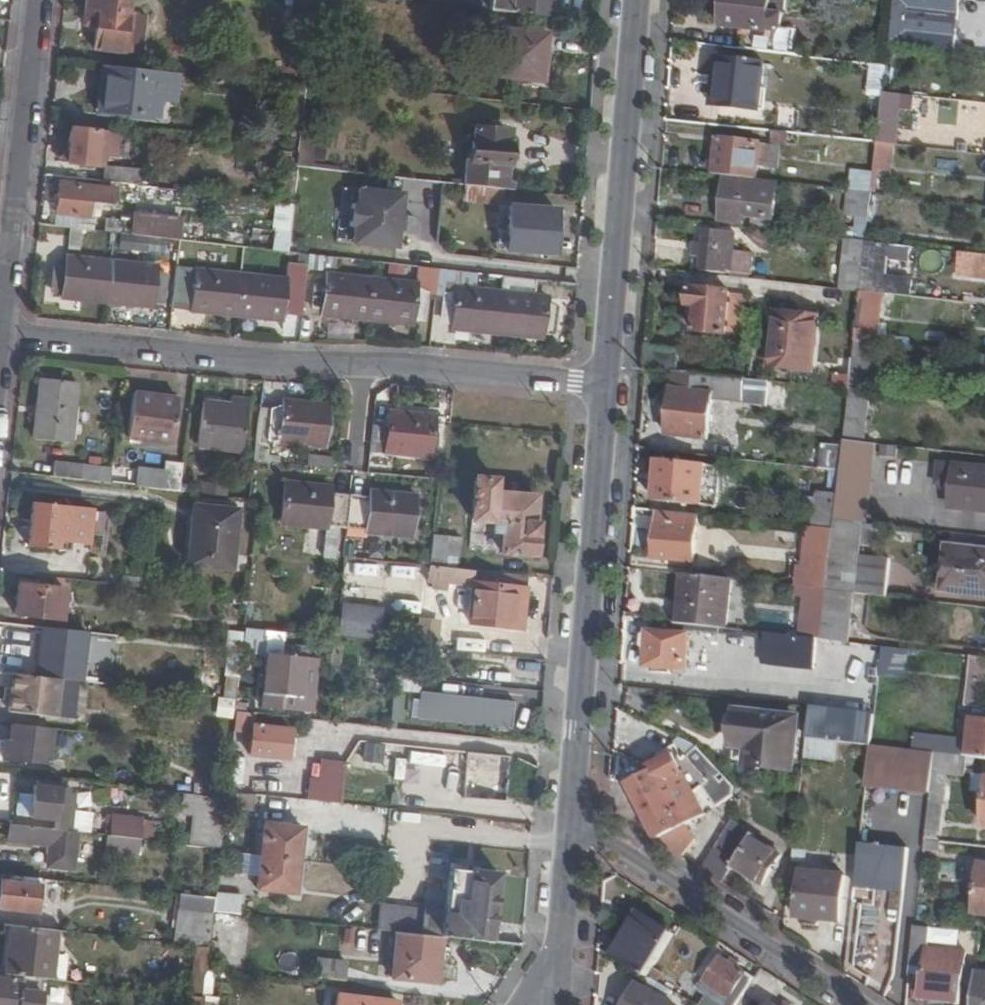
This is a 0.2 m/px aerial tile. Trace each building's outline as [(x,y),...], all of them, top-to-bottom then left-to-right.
[(87,10),(100,11),(101,0),(88,0),(87,10)] [(100,11),(98,28),(95,48),(132,52),(132,45),(132,44),(126,43),(126,38),(132,34),(132,23),(128,22),(130,12),(131,0),(101,0),(100,11)] [(548,15),(550,0),(492,0),(491,8),(548,15)] [(796,56),(798,32),(785,31),(789,0),(727,0),(723,28),(745,30),(743,50),(796,56)] [(964,1),(959,0),(895,0),(891,43),(915,45),(919,13),(963,17),(964,1)] [(100,11),(87,10),(85,26),(98,28),(100,11)] [(145,14),(130,12),(128,22),(132,23),(132,34),(126,38),(126,43),(132,44),(142,45),(145,14)] [(545,31),(499,26),(493,74),(539,80),(545,31)] [(726,80),(723,107),(761,111),(765,65),(719,61),(718,79),(726,80)] [(174,72),(110,65),(103,108),(155,114),(156,98),(171,99),(174,72)] [(872,89),(886,90),(888,67),(875,66),(872,89)] [(715,106),(723,107),(726,80),(718,79),(715,106)] [(880,143),(898,145),(902,94),(885,92),(880,143)] [(72,125),(68,161),(95,165),(96,155),(115,158),(119,131),(99,129),(72,125)] [(471,185),(503,188),(505,162),(510,161),(511,142),(506,142),(508,128),(477,125),(476,138),(472,138),(470,156),(468,156),(465,184),(471,185)] [(761,130),(759,142),(767,143),(768,141),(768,130),(761,130)] [(784,132),(768,130),(768,141),(783,142),(784,132)] [(721,138),(718,174),(724,175),(759,179),(760,166),(765,166),(767,143),(759,142),(721,138)] [(877,169),(877,170),(896,172),(898,145),(880,143),(877,169)] [(310,159),(323,161),(325,150),(311,148),(310,159)] [(849,189),(874,192),(877,170),(852,167),(849,189)] [(759,179),(724,175),(720,219),(743,221),(743,216),(774,218),(778,181),(759,179)] [(110,203),(111,187),(61,181),(58,211),(91,215),(92,201),(110,203)] [(501,204),(503,188),(471,185),(470,196),(484,198),(483,202),(501,204)] [(403,192),(359,188),(354,241),(398,245),(403,192)] [(846,211),(871,214),(873,197),(874,192),(849,189),(846,211)] [(290,252),(292,203),(275,202),(273,251),(290,252)] [(554,209),(510,204),(507,250),(550,254),(554,209)] [(106,217),(105,229),(114,230),(131,232),(132,220),(106,217)] [(705,228),(704,243),(697,242),(696,253),(703,254),(702,268),(731,270),(734,230),(705,228)] [(68,249),(79,251),(81,231),(70,230),(68,249)] [(863,290),(868,241),(851,239),(849,263),(844,263),(842,288),(863,290)] [(891,293),(913,295),(915,278),(885,275),(888,255),(893,256),(893,252),(910,254),(911,246),(868,241),(863,290),(891,293)] [(293,268),(305,269),(307,253),(295,251),(293,268)] [(63,294),(108,299),(112,257),(66,252),(65,261),(55,261),(53,286),(63,286),(63,294)] [(962,252),(959,276),(984,279),(984,254),(962,252)] [(307,253),(305,269),(322,271),(323,267),(338,268),(339,256),(307,253)] [(112,257),(108,299),(154,304),(154,297),(165,297),(168,272),(157,271),(158,262),(112,257)] [(368,276),(364,319),(410,324),(410,316),(420,317),(422,291),(433,293),(436,267),(417,265),(415,282),(368,276)] [(192,309),(236,313),(240,272),(196,267),(195,276),(175,273),(173,298),(193,300),(192,309)] [(450,328),(497,333),(501,291),(454,285),(456,269),(436,267),(433,293),(444,294),(442,319),(451,321),(450,328)] [(364,319),(368,276),(325,271),(324,281),(313,280),(311,305),(321,306),(320,314),(364,319)] [(286,277),(240,272),(236,313),(282,318),(282,310),(293,310),(295,286),(285,285),(286,277)] [(531,295),(533,279),(502,275),(501,291),(497,333),(541,338),(542,329),(550,330),(552,306),(543,305),(544,297),(531,295)] [(731,293),(693,288),(691,306),(700,307),(696,338),(727,342),(727,340),(731,293)] [(889,307),(891,293),(863,290),(857,341),(872,343),(876,306),(889,307)] [(727,340),(744,342),(749,295),(731,293),(727,340)] [(779,313),(773,366),(810,369),(815,316),(779,313)] [(851,391),(872,393),(877,343),(872,343),(857,341),(853,378),(851,391)] [(753,379),(677,371),(675,371),(667,431),(702,437),(707,393),(736,397),(736,393),(759,396),(759,380),(753,379)] [(42,376),(35,436),(72,440),(78,380),(42,376)] [(836,389),(851,391),(853,378),(838,376),(836,389)] [(858,441),(867,442),(872,393),(851,391),(846,440),(858,441)] [(128,437),(171,442),(175,397),(133,392),(128,437)] [(248,449),(254,396),(233,393),(232,401),(204,399),(199,445),(248,449)] [(270,407),(267,432),(278,433),(278,440),(323,444),(326,403),(282,398),(280,407),(270,407)] [(384,422),(373,421),(370,445),(381,446),(381,452),(430,457),(430,450),(439,450),(443,417),(434,417),(434,415),(385,410),(384,422)] [(855,481),(858,441),(846,440),(845,446),(843,470),(842,479),(855,481)] [(827,444),(824,468),(833,469),(843,470),(845,446),(827,444)] [(310,455),(309,462),(332,465),(333,457),(310,455)] [(372,456),(371,466),(386,468),(386,457),(372,456)] [(655,499),(717,505),(721,466),(660,459),(655,499)] [(55,460),(54,474),(109,481),(111,466),(55,460)] [(135,484),(179,489),(182,462),(165,461),(164,470),(137,467),(135,484)] [(984,511),(984,468),(956,465),(952,508),(984,511)] [(830,493),(840,494),(842,479),(843,470),(833,469),(830,493)] [(470,515),(491,517),(488,547),(534,554),(538,525),(534,525),(537,495),(495,490),(496,477),(476,474),(470,515)] [(345,526),(349,491),(328,489),(329,485),(283,480),(279,522),(325,528),(325,524),(328,524),(324,557),(337,558),(341,525),(345,526)] [(368,493),(349,491),(345,526),(365,528),(365,533),(411,537),(415,495),(369,489),(368,493)] [(820,491),(817,526),(836,527),(837,520),(839,503),(840,494),(830,493),(820,491)] [(61,503),(33,500),(31,518),(22,517),(21,525),(29,525),(28,544),(57,547),(57,541),(64,541),(65,527),(60,526),(61,503)] [(863,522),(866,522),(868,506),(839,503),(837,520),(863,522)] [(238,510),(195,505),(189,560),(231,565),(238,510)] [(700,513),(660,510),(655,557),(695,561),(700,513)] [(365,537),(365,533),(365,528),(345,526),(344,534),(365,537)] [(830,588),(836,527),(817,526),(816,526),(814,544),(808,544),(805,565),(811,566),(809,585),(830,588)] [(430,565),(458,568),(461,538),(434,535),(430,565)] [(944,588),(984,592),(984,551),(949,548),(944,588)] [(889,597),(891,557),(865,556),(864,596),(889,597)] [(347,559),(345,571),(382,577),(384,565),(347,559)] [(470,582),(470,569),(458,568),(430,565),(426,564),(424,579),(469,584),(470,582)] [(416,578),(417,567),(391,566),(391,577),(416,578)] [(523,587),(525,575),(470,569),(470,582),(471,582),(513,587),(523,587)] [(689,573),(680,572),(675,622),(683,623),(689,573)] [(734,578),(689,573),(683,623),(729,628),(734,578)] [(122,584),(148,587),(149,578),(124,575),(122,584)] [(19,582),(15,613),(61,618),(65,587),(19,582)] [(508,628),(513,587),(471,582),(467,624),(508,628)] [(523,587),(513,587),(508,628),(520,629),(523,587)] [(340,635),(381,636),(382,604),(341,603),(340,635)] [(824,638),(850,641),(854,607),(828,604),(824,638)] [(420,647),(433,648),(437,618),(424,617),(420,647)] [(38,673),(58,676),(80,678),(87,629),(43,624),(38,673)] [(285,631),(245,626),(244,631),(243,646),(243,651),(268,653),(265,692),(301,696),(304,657),(283,655),(285,631)] [(243,646),(244,631),(228,630),(227,644),(228,645),(243,646)] [(689,669),(693,635),(653,631),(649,666),(689,669)] [(819,668),(820,636),(763,633),(762,666),(819,668)] [(243,646),(228,645),(223,695),(237,697),(243,651),(243,646)] [(884,645),(882,665),(898,667),(900,647),(884,645)] [(982,704),(984,676),(984,656),(973,655),(968,703),(974,704),(982,704)] [(38,673),(13,671),(8,708),(55,713),(58,676),(38,673)] [(417,719),(513,730),(516,702),(420,691),(417,719)] [(217,713),(236,715),(237,709),(237,697),(223,695),(219,695),(217,713)] [(298,716),(317,718),(317,708),(314,708),(315,704),(299,703),(298,716)] [(984,720),(984,705),(982,704),(974,704),(973,718),(984,720)] [(876,714),(811,706),(807,737),(838,740),(872,744),(876,714)] [(764,748),(762,768),(791,770),(796,719),(736,714),(733,744),(764,748)] [(984,757),(984,720),(973,718),(971,742),(941,740),(939,752),(967,755),(984,757)] [(54,726),(13,721),(12,738),(5,737),(3,756),(50,761),(54,726)] [(292,729),(252,725),(249,757),(289,761),(292,729)] [(835,761),(838,740),(807,737),(805,757),(835,761)] [(364,741),(361,761),(388,765),(391,745),(364,741)] [(872,744),(867,783),(931,792),(935,751),(872,744)] [(460,810),(487,812),(488,803),(503,805),(507,751),(465,748),(461,801),(460,810)] [(406,780),(441,785),(446,755),(410,750),(406,780)] [(660,839),(662,839),(711,815),(677,751),(651,762),(655,772),(631,783),(660,839)] [(930,797),(945,799),(948,799),(949,784),(940,782),(941,772),(966,775),(967,755),(939,752),(935,751),(931,792),(930,797)] [(323,760),(321,782),(309,781),(307,800),(339,803),(343,762),(323,760)] [(717,801),(734,793),(723,774),(707,782),(717,801)] [(976,775),(977,799),(984,799),(984,775),(976,775)] [(36,786),(33,813),(56,815),(57,808),(68,808),(69,796),(60,795),(60,787),(36,786)] [(926,835),(941,837),(945,799),(930,797),(926,835)] [(62,827),(74,829),(84,830),(84,820),(63,818),(62,827)] [(218,845),(220,819),(192,818),(191,844),(218,845)] [(62,827),(10,821),(8,838),(48,842),(47,864),(70,867),(74,829),(62,827)] [(263,822),(256,887),(296,890),(302,825),(263,822)] [(767,884),(783,857),(753,838),(733,825),(732,828),(717,849),(705,868),(727,882),(736,865),(767,884)] [(139,849),(141,837),(116,834),(114,847),(139,849)] [(940,852),(941,837),(926,835),(925,850),(940,852)] [(230,843),(221,842),(221,845),(220,851),(230,851),(230,843)] [(907,850),(860,845),(855,886),(902,892),(907,850)] [(397,902),(382,901),(379,922),(394,923),(394,929),(398,930),(442,935),(490,940),(491,931),(495,931),(501,932),(502,922),(493,922),(497,871),(449,865),(445,911),(425,910),(426,906),(397,902)] [(846,876),(803,869),(797,914),(841,919),(846,876)] [(0,889),(0,907),(40,911),(43,882),(1,878),(0,889)] [(215,894),(179,891),(174,934),(187,936),(188,929),(197,930),(197,936),(211,937),(214,909),(215,894)] [(215,893),(215,894),(214,909),(226,911),(240,912),(242,896),(215,893)] [(222,946),(226,911),(214,909),(211,937),(210,945),(222,946)] [(644,981),(672,938),(638,917),(612,959),(644,981)] [(11,923),(6,971),(19,972),(40,975),(62,978),(65,953),(48,950),(50,927),(11,923)] [(930,949),(932,925),(916,923),(911,975),(926,977),(925,998),(961,1001),(966,952),(930,949)] [(440,957),(442,935),(398,930),(394,974),(445,980),(447,957),(440,957)] [(524,944),(524,935),(501,932),(495,931),(495,941),(524,944)] [(192,968),(207,969),(210,945),(195,944),(192,968)] [(317,958),(315,976),(347,979),(349,961),(317,958)] [(752,981),(718,961),(702,986),(709,991),(700,1004),(736,1004),(752,981)] [(973,1004),(984,1004),(984,972),(977,971),(973,1004)] [(19,972),(19,979),(0,977),(0,1004),(37,1004),(40,975),(19,972)] [(626,1004),(663,1004),(635,989),(626,1004)] [(399,998),(339,992),(338,1004),(398,1004),(399,998)] [(205,994),(188,993),(186,1004),(203,1004),(205,994)]
